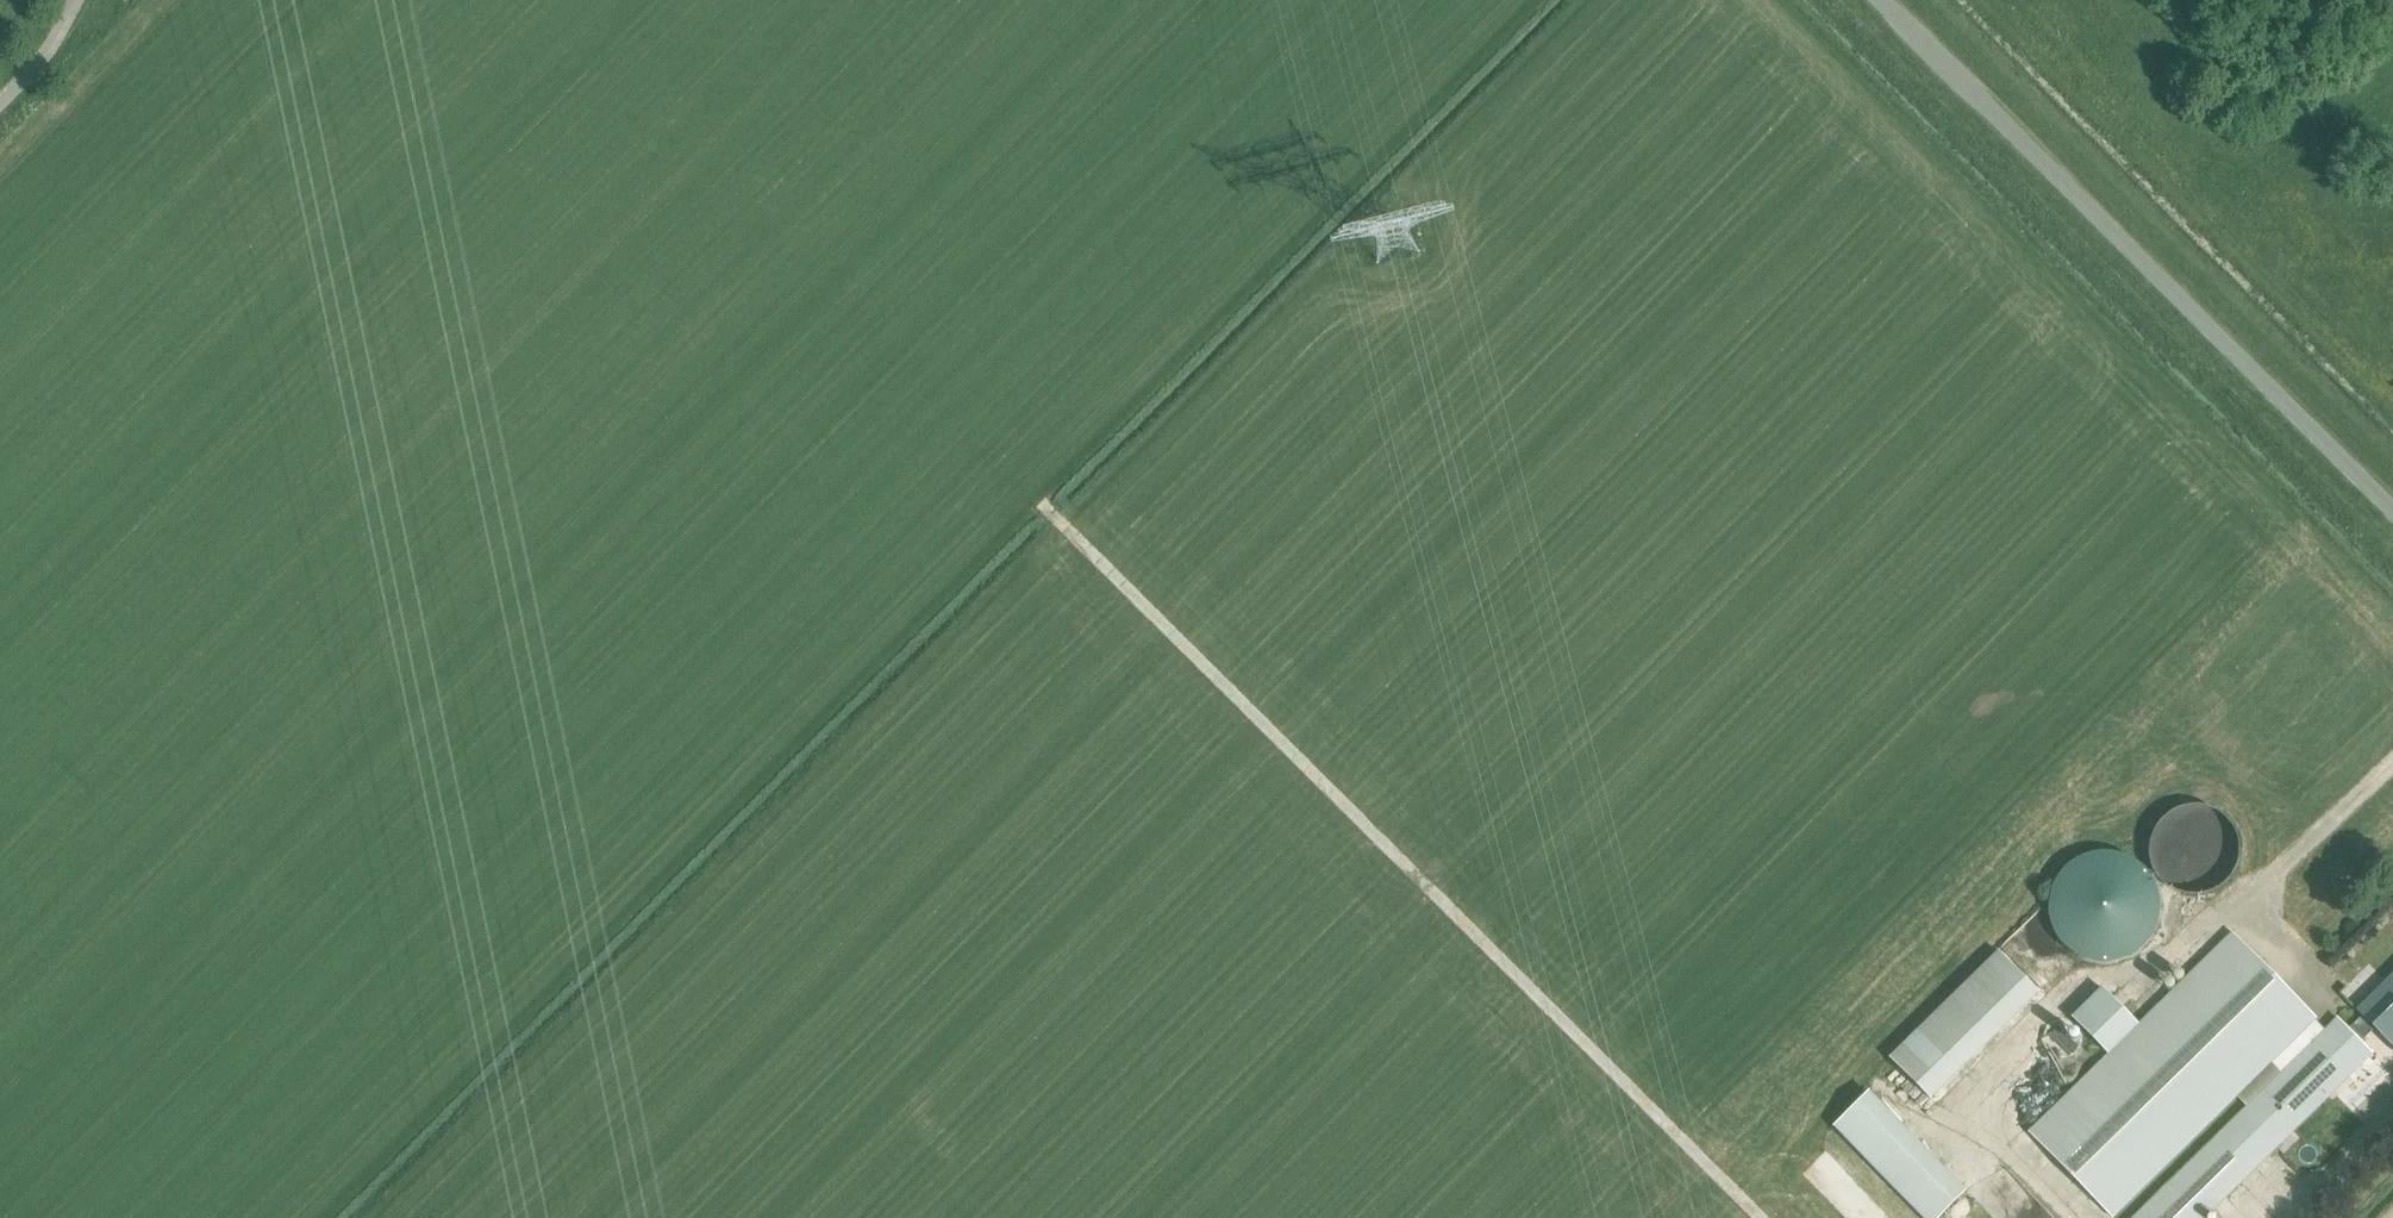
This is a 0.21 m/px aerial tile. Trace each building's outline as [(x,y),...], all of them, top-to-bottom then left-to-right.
[(2232,827),(2230,823),(2225,818),(2221,814),(2216,810),(2211,807),(2206,805),(2201,804),(2195,804),(2190,803),(2185,804),(2179,806),(2174,807),(2170,809),(2166,812),(2163,814),(2159,817),(2156,821),(2152,826),(2150,830),(2149,834),(2147,839),(2146,848),(2146,854),(2147,859),(2149,864),(2151,870),(2154,876),(2158,881),(2163,886),(2169,890),(2176,892),(2182,894),(2188,895),(2193,896),(2200,895),(2206,893),(2211,891),(2217,888),(2222,884),(2226,880),(2230,876),(2233,870),(2236,864),(2237,859),(2238,853),(2238,847),(2237,842),(2236,837),(2234,832),(2232,827)] [(2152,878),(2149,873),(2144,867),(2139,862),(2133,858),(2127,855),(2121,852),(2114,851),(2107,850),(2102,850),(2096,850),(2088,852),(2083,854),(2077,857),(2073,860),(2068,863),(2064,867),(2060,871),(2056,878),(2054,882),(2052,887),(2050,893),(2049,904),(2049,910),(2050,917),(2052,923),(2054,930),(2059,937),(2063,943),(2070,949),(2077,954),(2084,957),(2092,959),(2099,961),(2105,961),(2113,960),(2121,958),(2127,956),(2134,952),(2140,947),(2145,942),(2150,937),(2154,930),(2157,923),(2158,916),(2159,910),(2160,903),(2159,896),(2157,890),(2155,884),(2152,878)] [(2108,1216),(2233,1096),(2243,1107),(2127,1217),(2198,1217),(2370,1054),(2359,1043),(2373,1030),(2392,1051),(2392,974),(2354,1011),(2360,1017),(2347,1030),(2336,1019),(2323,1031),(2312,1020),(2314,1019),(2232,933),(2136,1024),(2100,985),(2070,1015),(2106,1053),(2025,1129),(2108,1216)] [(1889,1058),(1929,1099),(2039,992),(1998,951),(1889,1058)] [(1928,1217),(1937,1217),(1966,1189),(1868,1091),(1834,1125),(1928,1217)]
